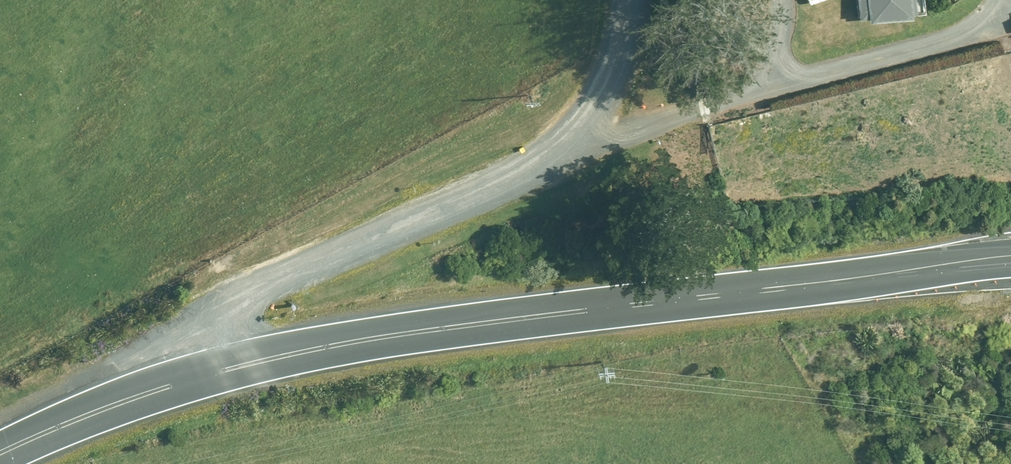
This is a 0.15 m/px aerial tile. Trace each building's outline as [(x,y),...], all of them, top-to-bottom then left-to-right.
[(860,19),(917,14),(916,0),(858,0),(860,19)]
